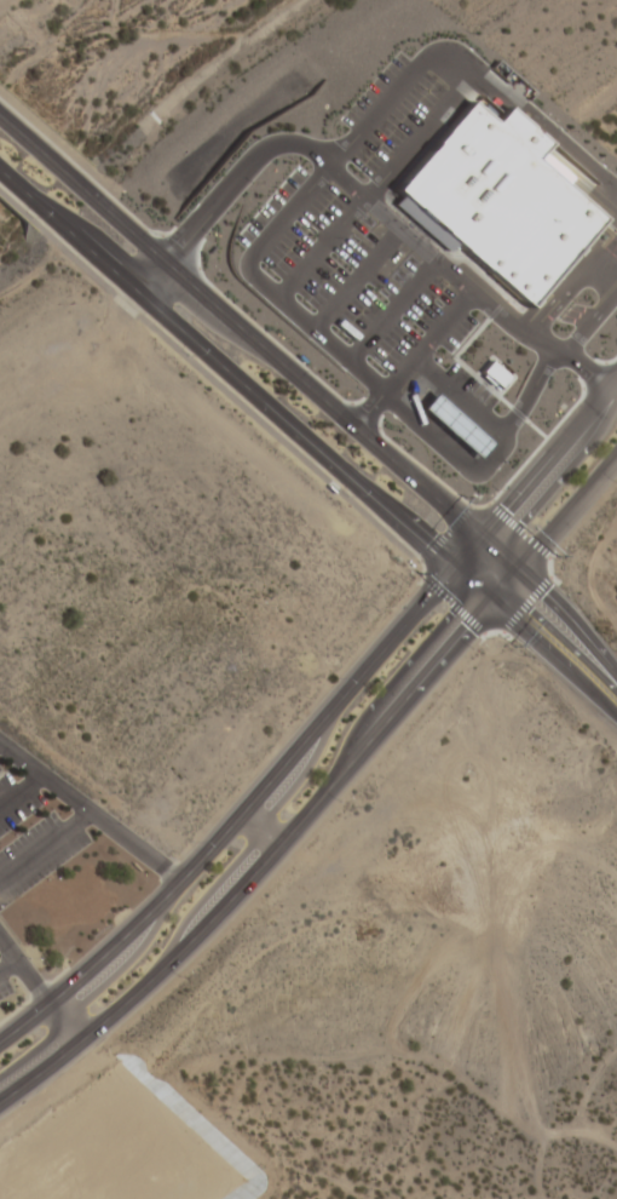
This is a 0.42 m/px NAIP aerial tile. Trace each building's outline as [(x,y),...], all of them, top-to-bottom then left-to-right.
[(390,190),(523,308),(600,219),(578,200),(592,184),(504,108),(491,122),(468,102),(390,190)] [(490,360),(479,372),(498,389),(509,377),(490,360)] [(432,394),(419,409),(475,459),(490,443),(432,394)] [(117,1182),(129,1198),(10,1198),(45,1175),(51,1182),(81,1159),(77,1153),(121,1121),(131,1135),(151,1119),(185,1165),(163,1181),(148,1160),(117,1182)]
